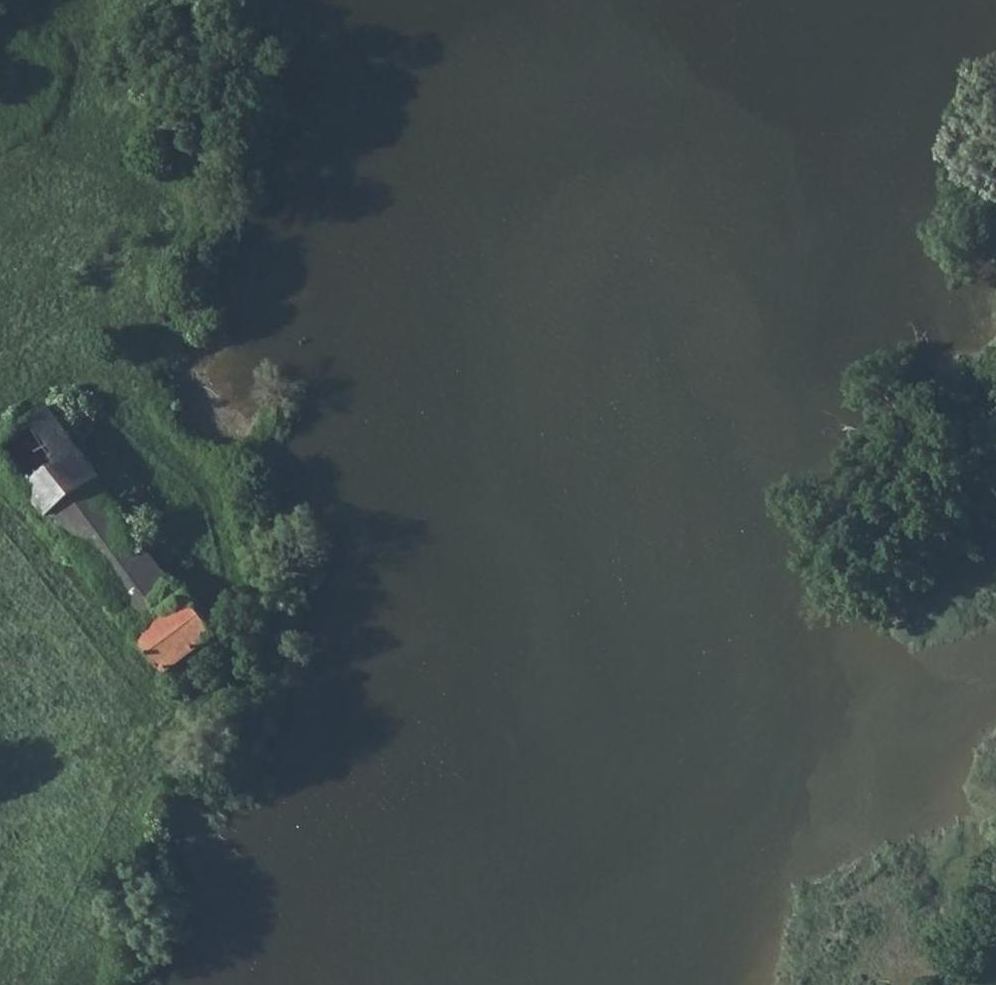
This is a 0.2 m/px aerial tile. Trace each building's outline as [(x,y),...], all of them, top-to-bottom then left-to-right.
[(167,679),(225,639),(193,599),(186,605),(95,490),(101,485),(48,420),(13,443),(0,455),(0,464),(46,522),(52,518),(144,634),(138,639),(167,679)]
